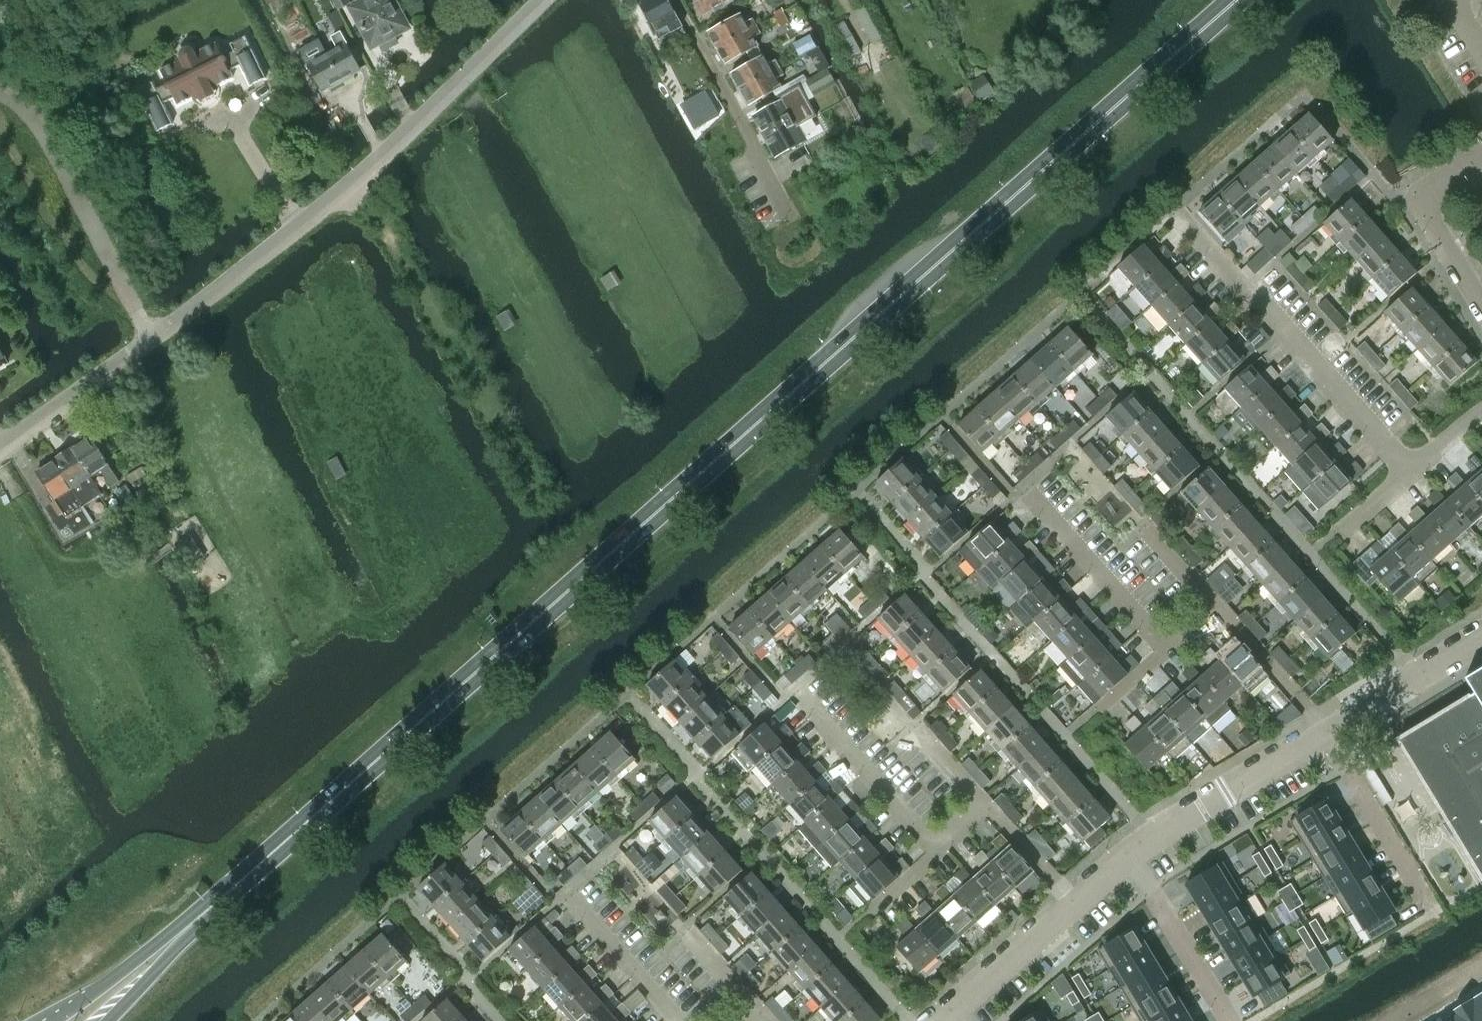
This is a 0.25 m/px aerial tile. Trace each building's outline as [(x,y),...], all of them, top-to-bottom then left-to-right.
[(347,0),(333,0),(339,10),(350,4),(347,0)] [(380,48),(381,49),(382,50),(383,50),(384,51),(386,51),(387,50),(388,50),(389,49),(390,48),(390,47),(390,45),(390,44),(390,43),(387,38),(407,28),(392,0),(366,0),(351,8),(372,47),(378,43),(380,48)] [(682,27),(667,0),(637,0),(655,33),(668,26),(671,32),(682,27)] [(729,0),(694,0),(703,15),(729,0)] [(866,5),(855,11),(873,43),(883,37),(866,5)] [(336,30),(345,25),(337,11),(328,16),(336,30)] [(788,23),(782,12),(774,16),(780,27),(788,23)] [(707,33),(716,49),(757,26),(753,18),(745,23),(740,14),(707,33)] [(852,36),(844,21),(835,26),(843,41),(852,36)] [(761,34),(757,26),(716,49),(725,65),(758,46),(753,38),(761,34)] [(327,55),(342,83),(354,77),(353,74),(361,70),(340,33),(332,37),(338,49),(327,55)] [(177,106),(218,86),(233,78),(229,71),(240,66),(250,86),(266,79),(245,37),(230,44),(233,51),(222,57),(215,43),(195,53),(193,51),(190,49),(187,49),(184,49),(181,51),(180,54),(179,57),(180,60),(160,70),(167,84),(155,89),(152,83),(137,90),(157,132),(172,124),(163,104),(174,99),(177,106)] [(805,53),(814,48),(808,39),(800,43),(805,53)] [(318,40),(299,51),(321,92),(329,88),(330,90),(342,83),(327,55),(318,40)] [(819,47),(809,53),(812,60),(823,54),(819,47)] [(730,74),(739,90),(780,67),(776,60),(768,64),(764,56),(730,74)] [(780,67),(739,90),(748,106),(781,87),(776,79),(784,75),(780,67)] [(799,85),(777,97),(780,102),(754,116),(776,157),(803,142),(795,128),(817,116),(806,96),(834,80),(828,69),(800,85),(799,85)] [(981,76),(968,85),(980,103),(992,94),(981,76)] [(974,104),(964,87),(953,94),(963,110),(974,104)] [(692,126),(713,115),(702,95),(681,107),(692,126)] [(1309,114),(1291,130),(1315,157),(1333,141),(1309,114)] [(1315,157),(1291,130),(1272,147),(1296,174),(1315,157)] [(871,147),(867,140),(858,144),(862,152),(871,147)] [(1272,147),(1254,163),(1278,190),(1296,174),(1272,147)] [(1278,190),(1254,163),(1236,179),(1260,206),(1278,190)] [(1351,174),(1339,185),(1346,193),(1358,183),(1351,174)] [(1236,179),(1218,195),(1242,222),(1260,206),(1236,179)] [(1346,193),(1339,185),(1327,195),(1334,204),(1346,193)] [(1223,239),(1242,222),(1218,195),(1199,212),(1223,239)] [(1340,242),(1367,218),(1351,199),(1324,223),(1340,242)] [(1315,207),(1303,217),(1310,226),(1322,215),(1315,207)] [(1298,236),(1310,226),(1303,217),(1291,228),(1298,236)] [(1367,218),(1340,242),(1356,261),(1384,237),(1367,218)] [(1266,232),(1257,239),(1265,247),(1273,240),(1266,232)] [(1384,237),(1356,261),(1373,279),(1400,255),(1384,237)] [(1265,248),(1273,258),(1285,247),(1278,239),(1266,250),(1265,248)] [(1117,268),(1135,287),(1161,264),(1171,255),(1163,246),(1153,255),(1144,245),(1117,268)] [(1255,275),(1273,258),(1265,248),(1246,265),(1255,275)] [(1400,255),(1373,279),(1389,298),(1416,274),(1400,255)] [(1304,256),(1295,264),(1303,273),(1312,266),(1304,256)] [(1296,282),(1304,274),(1303,273),(1295,264),(1294,262),(1285,270),(1296,282)] [(1170,274),(1161,264),(1135,287),(1151,306),(1178,283),(1188,274),(1180,265),(1170,274)] [(1304,274),(1296,282),(1307,294),(1315,286),(1304,274)] [(1151,306),(1168,325),(1195,302),(1205,293),(1197,284),(1186,293),(1178,283),(1151,306)] [(1401,331),(1428,307),(1412,288),(1385,312),(1401,331)] [(1111,296),(1105,302),(1110,308),(1116,302),(1111,296)] [(1328,318),(1337,311),(1326,299),(1318,306),(1328,318)] [(1203,312),(1195,302),(1168,325),(1185,345),(1211,321),(1222,312),(1214,303),(1203,312)] [(1401,331),(1417,349),(1444,325),(1428,307),(1401,331)] [(1347,323),(1337,311),(1328,318),(1339,330),(1347,323)] [(1123,313),(1113,321),(1121,330),(1122,331),(1131,322),(1123,313)] [(1220,331),(1211,321),(1185,345),(1202,363),(1228,340),(1239,331),(1231,322),(1220,331)] [(1433,367),(1461,343),(1444,325),(1417,349),(1433,367)] [(1050,344),(1074,371),(1093,355),(1069,327),(1050,344)] [(1237,350),(1228,340),(1202,363),(1219,383),(1245,360),(1256,350),(1256,349),(1255,349),(1247,341),(1237,350)] [(1367,361),(1375,354),(1365,342),(1356,349),(1367,361)] [(1461,343),(1433,367),(1450,386),(1477,362),(1461,343)] [(1031,360),(1055,387),(1074,371),(1050,344),(1031,360)] [(1386,366),(1375,354),(1367,361),(1377,373),(1386,366)] [(1013,377),(1037,404),(1055,387),(1031,360),(1013,377)] [(1242,409),(1268,385),(1279,376),(1270,367),(1260,376),(1251,366),(1224,389),(1242,409)] [(995,393),(1019,420),(1037,404),(1013,377),(995,393)] [(1399,398),(1407,391),(1397,379),(1389,386),(1399,398)] [(1242,409),(1258,428),(1285,404),(1295,395),(1287,386),(1277,395),(1268,385),(1242,409)] [(1110,388),(1098,398),(1105,407),(1117,396),(1110,388)] [(1196,390),(1187,398),(1192,405),(1202,396),(1196,390)] [(1418,403),(1407,391),(1399,398),(1410,410),(1418,403)] [(995,393),(977,409),(1001,436),(1019,420),(995,393)] [(1122,435),(1150,411),(1133,393),(1106,417),(1122,435)] [(1093,418),(1105,407),(1098,398),(1086,409),(1093,418)] [(1275,447),(1302,423),(1312,414),(1304,405),(1294,414),(1285,404),(1258,428),(1275,447)] [(1001,436),(977,409),(958,426),(982,453),(1001,436)] [(1150,411),(1122,435),(1139,453),(1166,429),(1150,411)] [(1073,420),(1061,431),(1069,440),(1081,429),(1073,420)] [(1292,466),(1318,442),(1329,433),(1321,424),(1310,433),(1302,423),(1275,447),(1292,466)] [(1155,471),(1182,447),(1166,429),(1139,453),(1155,471)] [(939,439),(949,451),(958,443),(947,431),(939,439)] [(1057,450),(1069,440),(1061,431),(1049,442),(1057,450)] [(90,437),(71,450),(80,464),(84,461),(93,475),(101,470),(112,487),(120,482),(108,465),(109,465),(90,437)] [(1308,484),(1309,485),(1335,461),(1346,452),(1338,443),(1327,452),(1318,442),(1292,466),(1293,466),(1285,473),(1301,491),(1308,484)] [(958,443),(949,451),(960,463),(968,455),(958,443)] [(1082,450),(1092,461),(1100,454),(1090,443),(1082,450)] [(1182,447),(1155,471),(1172,491),(1199,467),(1182,447)] [(61,476),(82,507),(102,494),(91,477),(93,475),(84,461),(80,464),(71,450),(56,459),(66,473),(61,476)] [(1037,453),(1025,463),(1032,472),(1044,461),(1037,453)] [(1111,467),(1100,454),(1092,461),(1103,474),(1111,467)] [(1481,503),(1481,465),(1474,456),(1473,457),(1474,457),(1466,465),(1475,475),(1465,484),(1481,503)] [(67,517),(82,507),(61,476),(66,473),(56,459),(37,472),(55,500),(67,517)] [(875,483),(892,502),(919,478),(903,459),(875,483)] [(1302,491),(1301,491),(1319,510),(1326,504),(1352,481),(1364,471),(1363,470),(1362,471),(1355,462),(1344,471),(1335,461),(1309,485),(1302,491)] [(1020,482),(1032,472),(1025,463),(1013,474),(1020,482)] [(971,476),(982,488),(990,480),(979,468),(971,476)] [(1198,511),(1225,487),(1208,468),(1181,492),(1198,511)] [(1446,501),(1469,527),(1481,516),(1481,503),(1465,484),(1456,474),(1447,482),(1456,492),(1446,501)] [(935,496),(919,478),(892,502),(908,520),(935,496)] [(1114,486),(1125,498),(1133,491),(1122,479),(1114,486)] [(990,480),(982,488),(992,499),(1001,492),(990,480)] [(126,486),(116,493),(122,503),(133,496),(126,486)] [(150,486),(136,494),(142,505),(156,496),(150,486)] [(1225,487),(1198,511),(1214,529),(1241,505),(1225,487)] [(1144,503),(1133,491),(1125,498),(1135,510),(1144,503)] [(1437,509),(1427,518),(1450,544),(1469,527),(1446,501),(1437,491),(1428,499),(1437,509)] [(924,538),(951,514),(935,496),(908,520),(924,538)] [(1274,503),(1280,510),(1287,503),(1283,499),(1278,498),(1274,503)] [(1241,505),(1214,529),(1230,548),(1257,524),(1241,505)] [(1418,526),(1408,535),(1431,561),(1450,544),(1427,518),(1418,507),(1408,515),(1418,526)] [(951,514),(924,538),(941,557),(968,533),(959,523),(963,519),(955,511),(951,514)] [(1151,519),(1162,531),(1170,524),(1159,512),(1151,519)] [(966,545),(959,551),(976,571),(1010,541),(1020,532),(1012,523),(1002,532),(993,522),(966,545)] [(1305,537),(1313,530),(1307,522),(1298,530),(1305,537)] [(1257,524),(1230,548),(1246,566),(1274,542),(1257,524)] [(1399,524),(1380,541),(1412,578),(1413,577),(1417,582),(1422,581),(1425,579),(1431,574),(1434,571),(1435,566),(1431,561),(1408,535),(1399,524)] [(821,546),(845,574),(864,557),(840,530),(821,546)] [(1174,544),(1184,556),(1192,549),(1182,537),(1174,544)] [(1010,541),(976,571),(993,590),(1000,583),(1027,560),(1037,551),(1029,542),(1019,551),(1010,541)] [(1380,541),(1351,566),(1369,586),(1378,578),(1399,602),(1418,586),(1412,578),(1380,541)] [(1274,542),(1246,566),(1262,584),(1290,560),(1274,542)] [(845,574),(821,546),(803,563),(827,590),(845,574)] [(1203,561),(1192,549),(1184,556),(1195,568),(1203,561)] [(1027,560),(1000,583),(1017,602),(1043,579),(1054,570),(1046,561),(1043,563),(1034,553),(1027,560)] [(1262,584),(1279,603),(1306,579),(1290,560),(1262,584)] [(827,590),(803,563),(785,579),(809,606),(827,590)] [(1206,581),(1216,593),(1224,585),(1214,574),(1206,581)] [(767,595),(791,622),(809,606),(785,579),(767,595)] [(1017,602),(1010,609),(1027,628),(1034,621),(1060,598),(1071,589),(1063,580),(1052,589),(1043,579),(1017,602)] [(1295,621),(1322,597),(1306,579),(1279,603),(1295,621)] [(1235,597),(1224,585),(1216,593),(1227,605),(1235,597)] [(882,590),(870,601),(877,609),(889,598),(882,590)] [(1448,591),(1436,601),(1443,609),(1454,598),(1448,591)] [(748,611),(772,638),(791,622),(767,595),(748,611)] [(894,638),(921,614),(905,595),(878,619),(894,638)] [(1311,639),(1338,615),(1322,597),(1295,621),(1311,639)] [(1034,621),(1051,641),(1088,608),(1080,599),(1069,608),(1060,598),(1034,621)] [(865,620),(877,609),(870,601),(858,611),(865,620)] [(1051,641),(1068,660),(1094,636),(1104,627),(1093,614),(1090,617),(1085,611),(1087,609),(1088,609),(1088,608),(1051,641)] [(1238,617),(1248,629),(1257,622),(1246,610),(1238,617)] [(772,638),(748,611),(729,628),(754,655),(772,638)] [(894,638),(911,656),(938,632),(921,614),(894,638)] [(1338,615),(1311,639),(1328,658),(1355,634),(1338,615)] [(1267,634),(1257,622),(1248,629),(1259,641),(1267,634)] [(845,623),(833,633),(840,641),(852,631),(845,623)] [(911,656),(927,674),(954,650),(938,632),(911,656)] [(1220,660),(1243,686),(1250,693),(1269,676),(1262,669),(1263,669),(1239,643),(1229,632),(1228,632),(1229,633),(1221,641),(1230,651),(1220,660)] [(828,652),(840,641),(833,633),(821,644),(828,652)] [(710,641),(721,653),(729,646),(719,634),(710,641)] [(1061,666),(1077,685),(1111,655),(1121,646),(1113,637),(1103,646),(1094,636),(1068,660),(1061,666)] [(853,652),(864,664),(872,657),(861,645),(853,652)] [(729,646),(721,653),(732,665),(740,658),(729,646)] [(1270,654),(1281,666),(1289,659),(1278,647),(1270,654)] [(1224,703),(1243,686),(1220,660),(1211,649),(1202,658),(1211,668),(1201,677),(1224,703)] [(971,669),(954,650),(927,674),(943,693),(971,669)] [(809,655),(797,666),(804,674),(816,663),(809,655)] [(1120,665),(1111,655),(1077,685),(1094,704),(1101,698),(1102,698),(1128,675),(1139,665),(1138,664),(1137,664),(1130,656),(1120,665)] [(883,669),(872,657),(864,664),(874,676),(883,669)] [(1300,671),(1289,659),(1281,666),(1291,678),(1300,671)] [(647,685),(663,704),(690,680),(674,661),(647,685)] [(792,684),(804,674),(797,666),(785,676),(792,684)] [(1182,694),(1211,727),(1231,710),(1224,703),(1201,677),(1192,666),(1183,674),(1192,685),(1182,694)] [(1398,740),(1398,741),(1399,742),(1440,810),(1441,812),(1445,818),(1446,820),(1481,879),(1481,668),(1465,679),(1474,694),(1470,696),(1398,740)] [(743,677),(753,689),(762,682),(751,670),(743,677)] [(953,695),(970,713),(997,689),(980,671),(953,695)] [(707,698),(690,680),(663,704),(679,722),(707,698)] [(1036,680),(1029,686),(1033,690),(1040,684),(1036,680)] [(886,689),(896,701),(904,694),(894,681),(886,689)] [(762,682),(753,689),(764,701),(772,694),(762,682)] [(1162,696),(1156,702),(1192,744),(1211,727),(1182,694),(1173,683),(1160,694),(1162,696)] [(1013,708),(997,689),(970,713),(986,732),(1013,708)] [(1059,690),(1050,699),(1054,704),(1064,695),(1059,690)] [(915,706),(904,694),(896,701),(907,713),(915,706)] [(696,740),(723,716),(707,698),(679,722),(696,740)] [(1174,761),(1192,744),(1156,702),(1154,700),(1145,708),(1154,719),(1144,727),(1167,754),(1174,761)] [(783,707),(780,710),(786,717),(797,707),(791,701),(783,707)] [(723,716),(696,740),(712,759),(740,735),(751,724),(735,705),(723,716)] [(1029,726),(1013,708),(986,732),(1002,750),(1029,726)] [(1280,715),(1274,720),(1280,728),(1287,724),(1280,715)] [(1148,771),(1167,754),(1144,727),(1135,717),(1126,725),(1135,735),(1124,745),(1148,771)] [(929,728),(939,740),(948,733),(937,721),(929,728)] [(748,772),(756,766),(782,743),(792,734),(784,724),(774,734),(765,723),(738,746),(739,747),(732,753),(748,772)] [(1045,744),(1029,726),(1002,750),(1018,768),(1045,744)] [(1246,730),(1239,737),(1246,745),(1253,738),(1246,730)] [(593,749),(617,776),(635,759),(611,732),(593,749)] [(958,745),(948,733),(939,740),(950,752),(958,745)] [(756,766),(772,785),(799,762),(809,753),(801,743),(791,753),(782,743),(756,766)] [(1061,763),(1045,744),(1018,768),(1034,787),(1061,763)] [(617,776),(593,749),(574,765),(598,792),(617,776)] [(961,765),(972,777),(980,770),(969,758),(961,765)] [(789,804),(815,781),(826,772),(818,763),(807,772),(799,762),(772,785),(789,804)] [(1077,781),(1061,763),(1034,787),(1050,805),(1077,781)] [(598,792),(574,765),(556,781),(580,808),(598,792)] [(991,782),(980,770),(972,777),(982,789),(991,782)] [(580,808),(556,781),(538,797),(562,824),(580,808)] [(806,823),(832,800),(843,791),(834,782),(824,791),(815,781),(789,804),(806,823)] [(1094,799),(1077,781),(1050,805),(1066,823),(1094,799)] [(653,792),(641,803),(648,811),(660,801),(653,792)] [(745,794),(737,801),(744,809),(752,801),(745,794)] [(993,801),(1004,813),(1012,806),(1002,794),(993,801)] [(520,813),(544,841),(562,824),(538,797),(520,813)] [(649,821),(665,840),(693,816),(676,797),(649,821)] [(1094,799),(1066,823),(1083,842),(1084,841),(1091,848),(1106,834),(1100,827),(1110,818),(1094,799)] [(1301,841),(1338,819),(1326,799),(1312,808),(1309,803),(1295,811),(1298,816),(1289,822),(1301,841)] [(799,830),(815,848),(849,819),(859,810),(851,801),(841,810),(832,800),(806,823),(799,830)] [(637,822),(648,811),(641,803),(629,813),(637,822)] [(751,806),(745,811),(750,816),(756,811),(751,806)] [(1023,818),(1012,806),(1004,813),(1015,825),(1023,818)] [(544,841),(520,813),(501,830),(525,857),(544,841)] [(709,834),(693,816),(665,840),(682,858),(709,834)] [(839,862),(866,838),(876,829),(868,820),(857,829),(849,819),(815,848),(832,868),(839,862)] [(1338,819),(1301,841),(1312,860),(1349,837),(1338,819)] [(772,822),(762,830),(770,839),(780,831),(772,822)] [(616,824),(604,835),(612,844),(624,833),(616,824)] [(1026,838),(1037,850),(1045,842),(1034,830),(1026,838)] [(725,852),(709,834),(682,858),(698,876),(725,852)] [(992,862),(1015,889),(1034,872),(1011,845),(1001,834),(1000,835),(1001,836),(992,843),(1002,854),(992,862)] [(600,854),(612,844),(604,835),(592,845),(600,854)] [(482,843),(493,855),(501,848),(490,836),(482,843)] [(1312,860),(1323,878),(1361,855),(1349,837),(1312,860)] [(839,862),(856,881),(882,857),(893,848),(885,839),(874,848),(866,838),(839,862)] [(1056,854),(1045,842),(1037,850),(1047,862),(1056,854)] [(1264,849),(1270,860),(1277,855),(1271,845),(1264,849)] [(624,855),(635,867),(643,859),(633,847),(624,855)] [(511,860),(501,848),(493,855),(503,867),(511,860)] [(725,852),(698,876),(715,895),(742,871),(725,852)] [(982,870),(973,879),(996,906),(1015,889),(992,862),(982,852),(973,860),(982,870)] [(1258,867),(1265,863),(1259,852),(1252,856),(1258,867)] [(1277,855),(1270,860),(1276,870),(1283,866),(1277,855)] [(1335,897),(1372,874),(1361,855),(1323,878),(1335,897)] [(580,857),(568,868),(575,876),(587,866),(580,857)] [(891,867),(882,857),(856,881),(849,887),(866,906),(899,877),(911,867),(910,866),(909,867),(901,858),(891,867)] [(654,871),(643,859),(635,867),(646,879),(654,871)] [(1186,885),(1197,904),(1235,881),(1223,862),(1214,867),(1211,862),(1197,871),(1200,876),(1186,885)] [(435,906),(462,882),(445,863),(418,887),(435,906)] [(1265,863),(1258,867),(1264,877),(1271,873),(1265,863)] [(575,876),(568,868),(556,878),(563,887),(575,876)] [(996,906),(973,879),(963,869),(954,877),(963,887),(954,896),(977,922),(996,906)] [(514,880),(525,892),(533,884),(522,872),(514,880)] [(741,916),(768,892),(751,873),(724,897),(741,916)] [(1335,897),(1346,915),(1383,892),(1372,874),(1335,897)] [(1197,904),(1208,922),(1246,900),(1235,881),(1197,904)] [(435,906),(451,924),(478,900),(462,882),(435,906)] [(533,884),(525,892),(536,903),(544,896),(533,884)] [(657,891),(668,903),(676,896),(665,884),(657,891)] [(1284,888),(1290,898),(1297,894),(1291,884),(1284,888)] [(944,905),(934,913),(958,939),(977,922),(954,896),(944,886),(934,894),(944,905)] [(1277,892),(1283,902),(1290,898),(1284,888),(1277,892)] [(784,910),(768,892),(741,916),(757,934),(784,910)] [(1383,892),(1346,915),(1346,916),(1353,912),(1371,941),(1397,925),(1390,914),(1395,912),(1383,892)] [(1297,894),(1290,898),(1296,908),(1303,904),(1297,894)] [(686,908),(676,896),(668,903),(678,915),(686,908)] [(1289,913),(1296,908),(1290,898),(1283,902),(1289,913)] [(451,924),(467,943),(494,919),(478,900),(451,924)] [(1220,941),(1257,918),(1246,900),(1208,922),(1220,941)] [(925,921),(915,930),(939,956),(958,939),(934,913),(925,902),(916,911),(925,921)] [(560,916),(555,909),(546,917),(551,924),(560,916)] [(1012,909),(1005,915),(1012,922),(1018,917),(1012,909)] [(773,952),(800,928),(784,910),(757,934),(773,952)] [(1257,918),(1220,941),(1231,959),(1268,937),(1257,918)] [(511,937),(494,919),(467,943),(484,961),(511,937)] [(919,973),(939,956),(915,930),(906,919),(897,927),(906,938),(896,947),(919,973)] [(1309,923),(1315,934),(1322,929),(1316,919),(1309,923)] [(388,920),(381,926),(388,934),(394,927),(388,920)] [(700,931),(711,943),(719,935),(708,923),(700,931)] [(509,950),(526,969),(552,946),(563,937),(555,927),(544,937),(535,926),(509,950)] [(1297,930),(1303,941),(1310,937),(1304,926),(1297,930)] [(816,947),(800,928),(773,952),(789,971),(816,947)] [(1097,950),(1109,970),(1146,947),(1135,928),(1120,937),(1117,931),(1103,940),(1106,945),(1097,950)] [(1322,929),(1315,934),(1321,944),(1328,940),(1322,929)] [(364,951),(388,978),(407,961),(383,934),(364,951)] [(729,947),(719,935),(711,943),(721,955),(729,947)] [(1268,937),(1231,959),(1242,978),(1279,955),(1268,937)] [(1316,947),(1310,937),(1303,941),(1309,951),(1316,947)] [(561,956),(552,946),(526,969),(543,988),(569,965),(580,956),(571,946),(561,956)] [(805,989),(832,965),(816,947),(789,971),(805,989)] [(1146,947),(1109,970),(1120,988),(1157,966),(1146,947)] [(388,978),(364,951),(346,967),(370,994),(388,978)] [(1279,955),(1242,978),(1254,997),(1258,994),(1279,982),(1291,974),(1279,955)] [(732,967),(742,979),(751,972),(740,960),(732,967)] [(578,975),(569,965),(543,988),(560,1007),(586,984),(596,975),(588,966),(578,975)] [(849,983),(832,965),(805,989),(821,1007),(849,983)] [(1120,988),(1131,1007),(1169,984),(1157,966),(1120,988)] [(328,983),(352,1010),(370,994),(346,967),(328,983)] [(761,984),(751,972),(742,979),(753,991),(761,984)] [(1072,978),(1078,988),(1085,984),(1079,974),(1072,978)] [(1279,982),(1258,994),(1265,1006),(1286,993),(1279,982)] [(329,1020),(340,1020),(352,1010),(328,983),(310,999),(329,1020)] [(849,983),(821,1007),(833,1020),(843,1020),(865,1002),(849,983)] [(603,1003),(613,994),(605,985),(595,994),(586,984),(560,1007),(572,1020),(582,1020),(603,1003)] [(1091,995),(1085,984),(1078,988),(1084,999),(1091,995)] [(1131,1007),(1140,1020),(1149,1020),(1180,1003),(1169,984),(1131,1007)] [(1079,1002),(1073,991),(1066,995),(1072,1006),(1079,1002)] [(424,995),(412,1005),(420,1014),(432,1003),(424,995)] [(764,1004),(775,1016),(783,1009),(773,997),(764,1004)] [(296,1020),(329,1020),(310,999),(291,1015),(296,1020)] [(464,1018),(447,999),(423,1020),(460,1020),(464,1018)] [(1456,1015),(1460,1020),(1481,1020),(1481,1002),(1480,1000),(1456,1015)] [(843,1020),(881,1020),(865,1002),(843,1020)] [(630,1013),(622,1004),(611,1013),(603,1003),(582,1020),(621,1020),(630,1013)] [(1149,1020),(1191,1020),(1180,1003),(1149,1020)] [(420,1014),(412,1005),(400,1016),(405,1020),(411,1020),(420,1014)] [(783,1009),(775,1016),(779,1020),(794,1020),(783,1009)] [(1042,1009),(1033,1015),(1030,1009),(1016,1018),(1018,1020),(1049,1020),(1042,1009)] [(1095,1020),(1104,1020),(1099,1012),(1092,1016),(1095,1020)]
